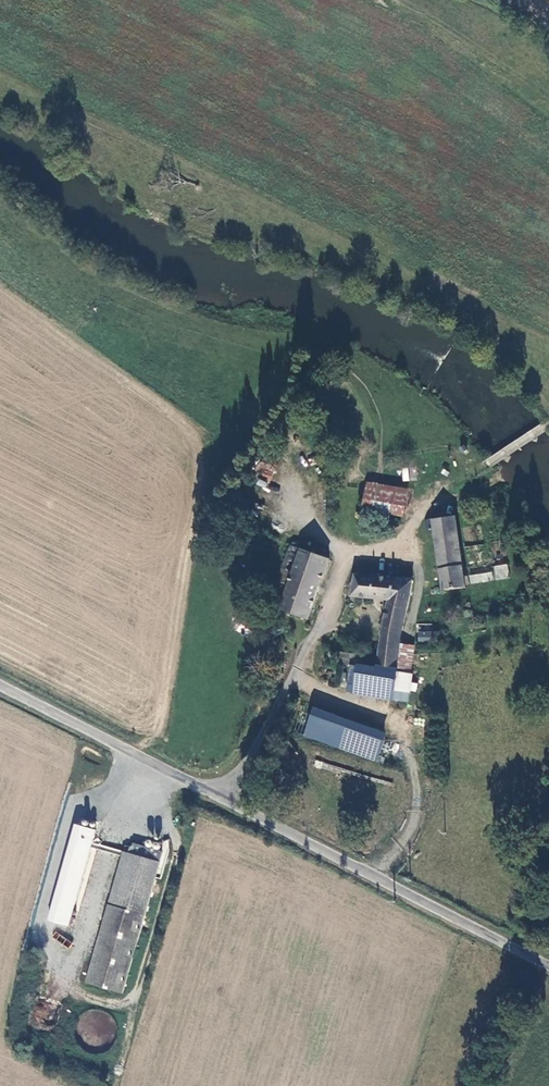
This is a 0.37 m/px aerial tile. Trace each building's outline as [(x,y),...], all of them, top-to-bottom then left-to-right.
[(464,445),(461,448),(466,455),(469,453),(464,445)] [(256,468),(266,478),(274,471),(264,460),(256,468)] [(405,495),(364,490),(362,503),(403,509),(405,495)] [(443,589),(464,586),(455,515),(433,519),(433,518),(426,518),(424,521),(424,526),(426,529),(434,528),(443,589)] [(307,618),(326,558),(289,545),(281,567),(293,571),(281,608),(307,618)] [(493,565),(494,580),(509,579),(508,564),(493,565)] [(492,571),(469,576),(471,585),(494,580),(492,571)] [(412,580),(354,575),(350,595),(387,600),(381,630),(375,664),(358,663),(359,655),(338,652),(336,662),(357,665),(355,684),(394,689),(398,667),(396,666),(396,664),(400,644),(410,601),(412,580)] [(433,643),(435,634),(419,630),(417,640),(433,643)] [(413,646),(400,644),(396,664),(410,667),(413,646)] [(300,705),(293,722),(330,735),(337,717),(300,705)] [(69,927),(94,828),(72,823),(47,921),(69,927)] [(122,988),(160,848),(130,840),(128,849),(121,847),(85,977),(122,988)] [(56,931),(52,936),(68,947),(71,942),(56,931)]
